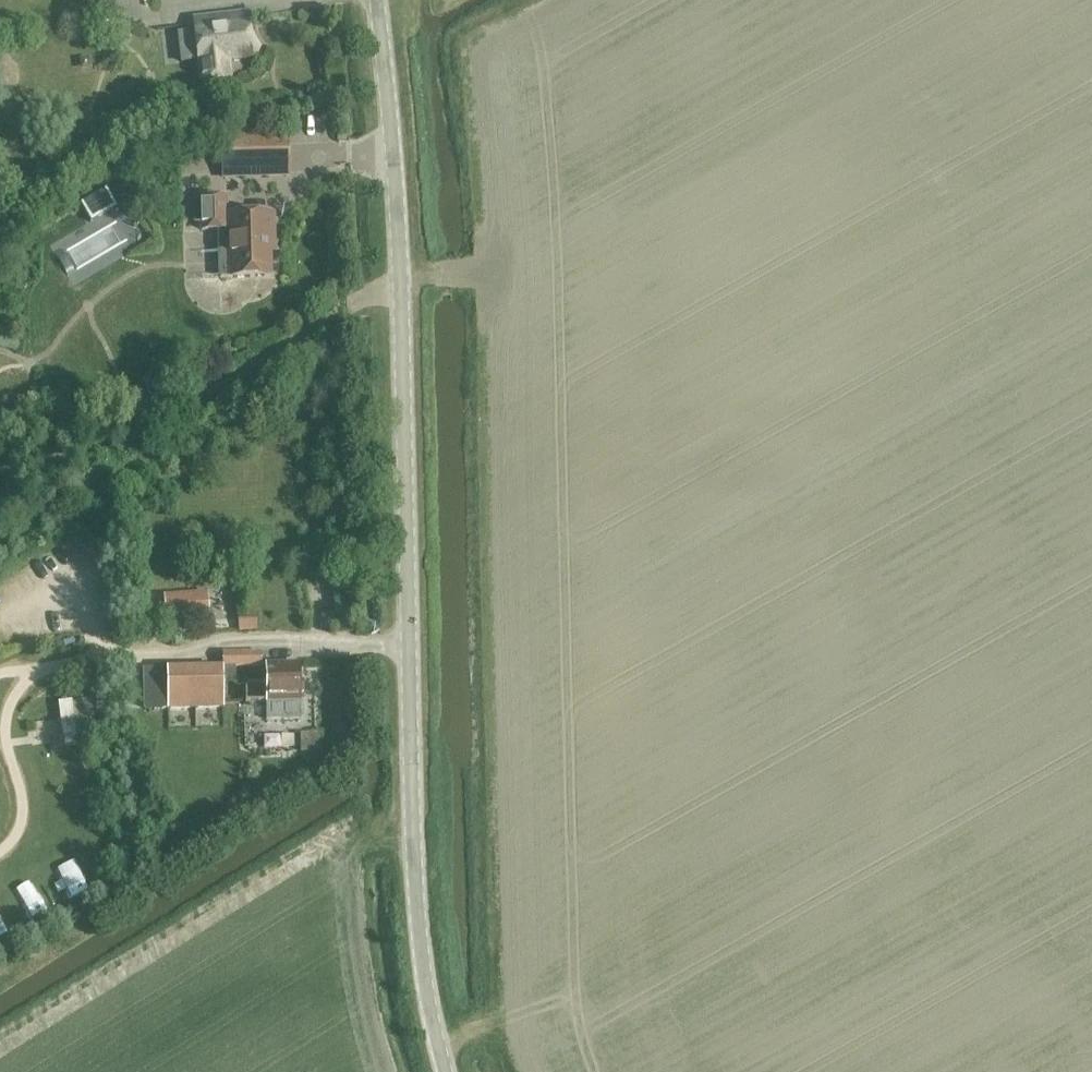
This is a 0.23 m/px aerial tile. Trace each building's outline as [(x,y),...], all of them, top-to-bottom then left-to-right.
[(100,9),(126,6),(126,0),(99,0),(100,9)] [(246,24),(234,25),(233,15),(194,19),(200,80),(228,77),(226,59),(250,57),(246,24)] [(222,140),(223,172),(288,170),(287,138),(222,140)] [(225,198),(200,199),(201,230),(218,230),(219,278),(231,278),(269,277),(268,240),(273,240),(272,215),(225,216),(225,198)] [(207,594),(162,598),(164,620),(209,616),(207,594)] [(262,649),(224,650),(224,664),(224,665),(262,664),(262,649)] [(238,666),(242,699),(264,699),(265,716),(302,717),(297,663),(238,666)] [(223,708),(223,668),(144,669),(144,709),(223,708)] [(63,747),(77,745),(71,702),(58,704),(63,747)] [(310,716),(308,746),(329,747),(331,718),(310,716)] [(278,776),(298,766),(293,755),(272,766),(278,776)]
